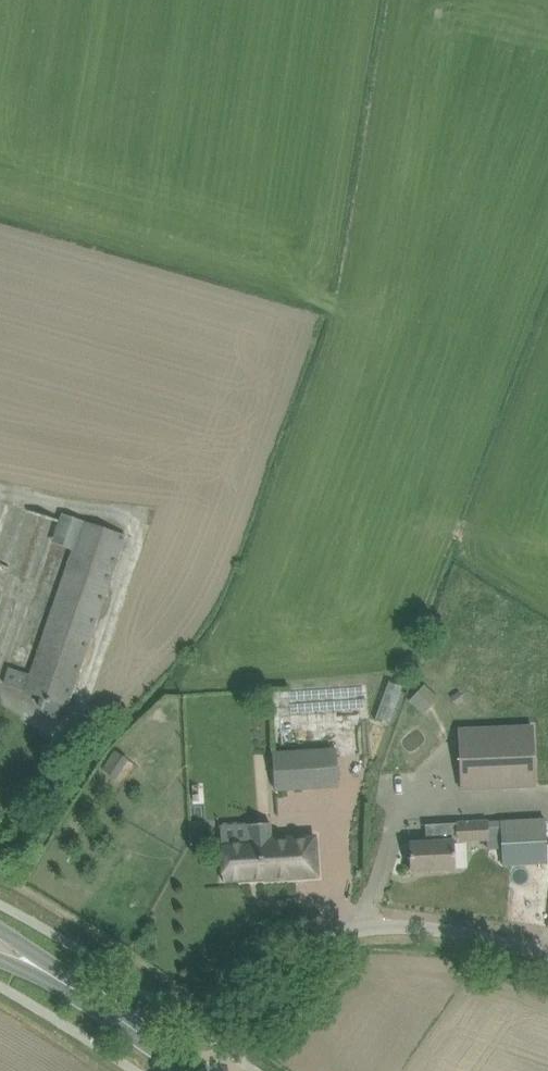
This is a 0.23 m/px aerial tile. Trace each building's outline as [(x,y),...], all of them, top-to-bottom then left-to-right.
[(10,668),(4,684),(5,684),(5,683),(25,690),(25,691),(42,696),(38,707),(64,716),(67,705),(126,535),(83,521),(73,550),(31,675),(10,668)] [(409,700),(424,715),(440,699),(424,684),(409,700)] [(458,728),(459,787),(533,784),(531,726),(458,728)] [(275,790),(338,786),(336,749),(273,753),(275,790)] [(547,844),(547,841),(545,817),(488,821),(458,823),(426,825),(427,842),(410,843),(412,871),(456,869),(454,840),(458,840),(458,841),(488,839),(489,849),(503,848),(504,865),(547,863),(547,844)] [(318,875),(316,836),(272,839),(271,822),(248,823),(249,840),(222,842),(224,882),(318,875)]
